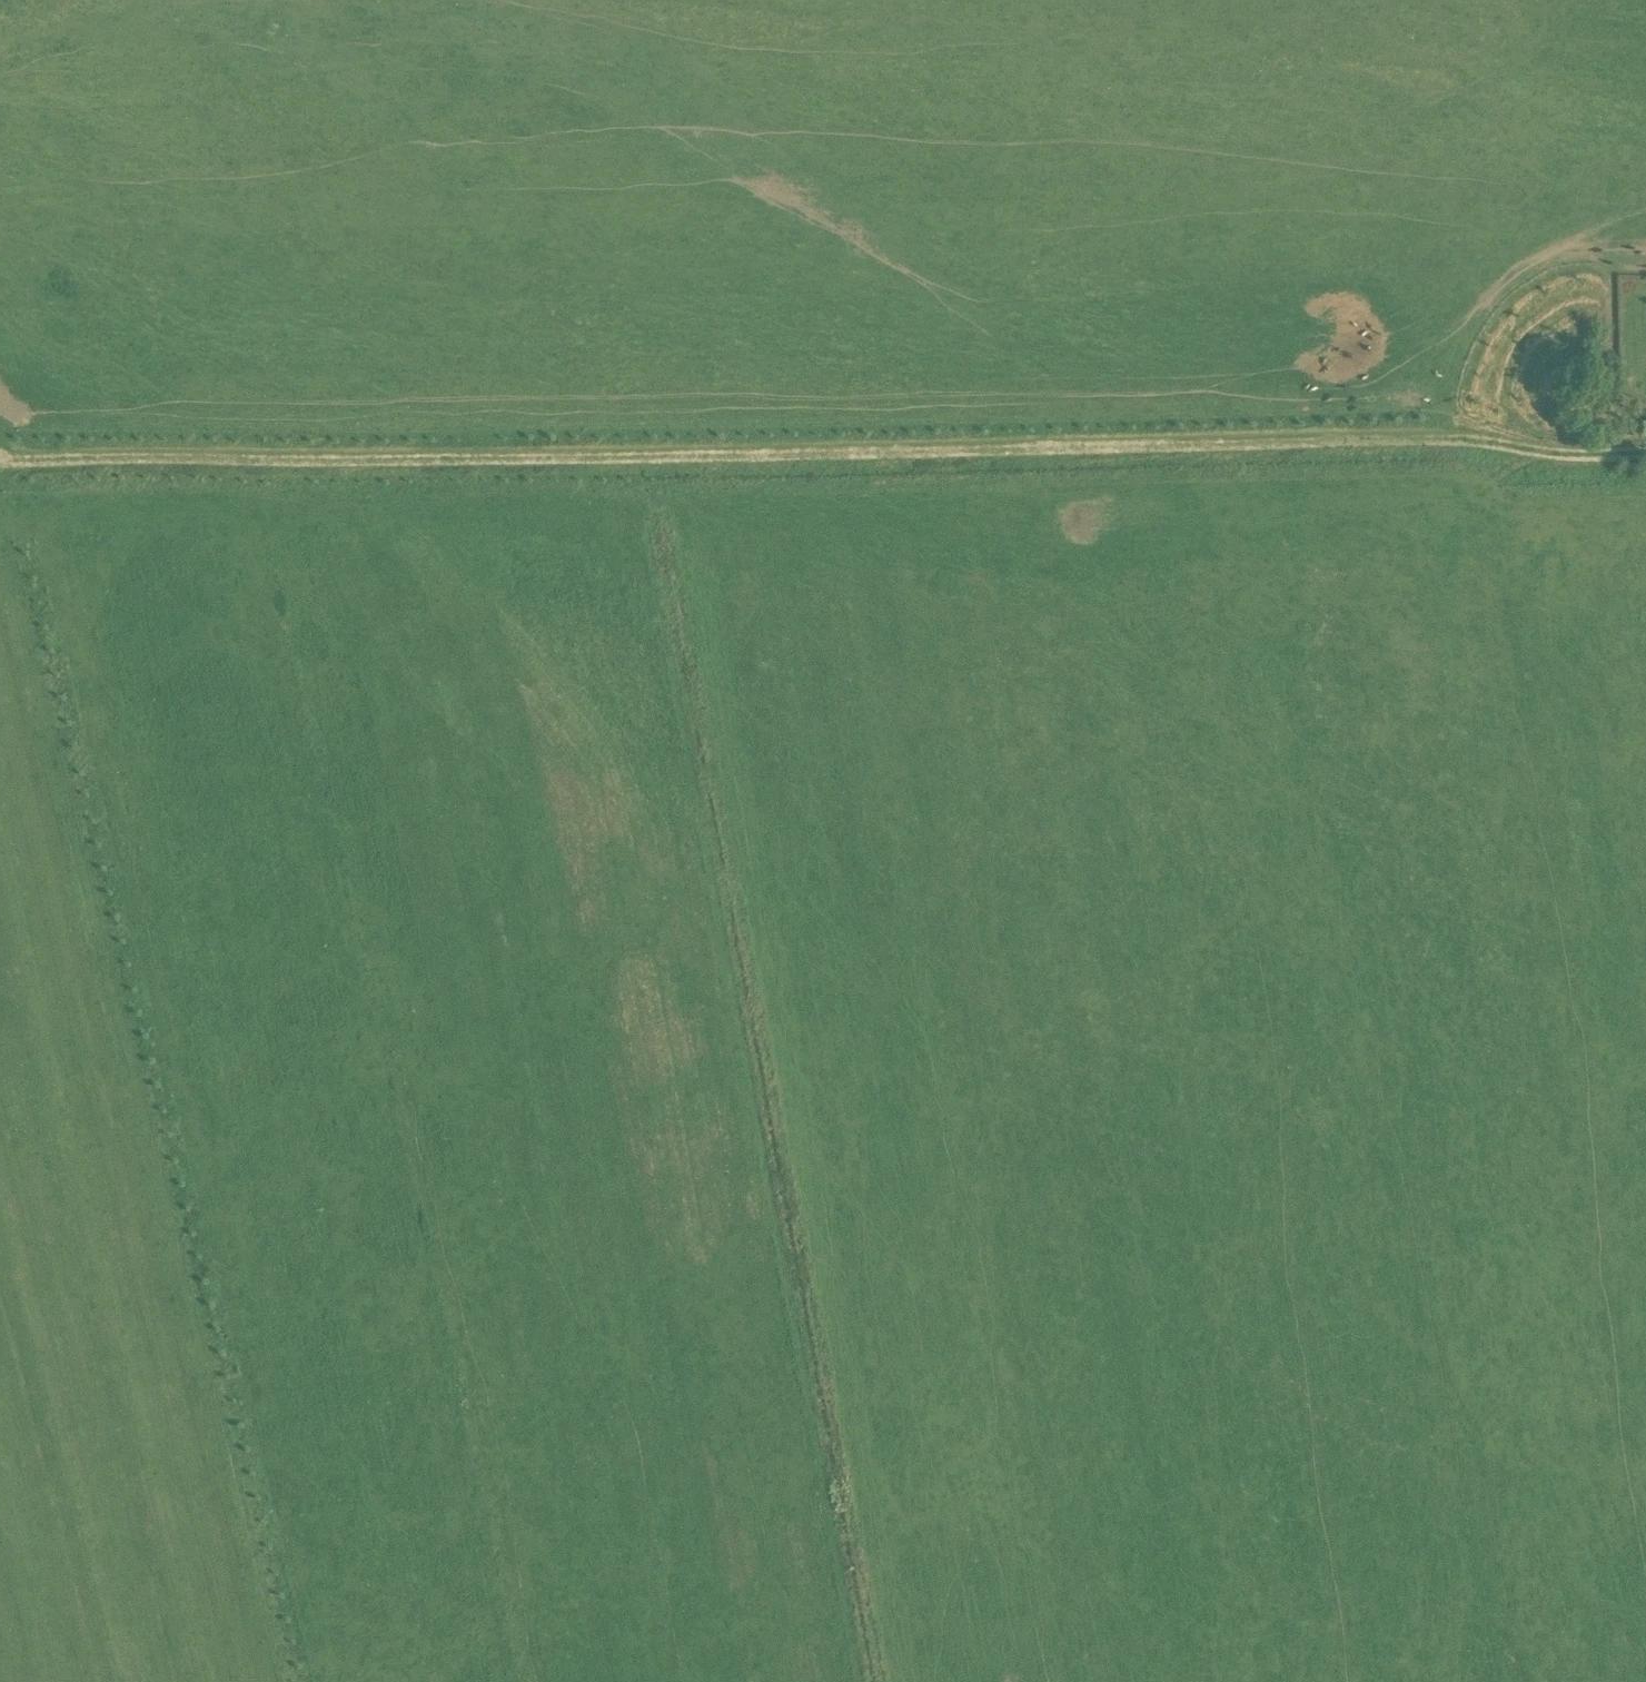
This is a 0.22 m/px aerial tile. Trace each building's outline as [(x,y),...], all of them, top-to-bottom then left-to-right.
[(1565,348),(1543,365),(1557,382),(1578,365),(1565,348)]
